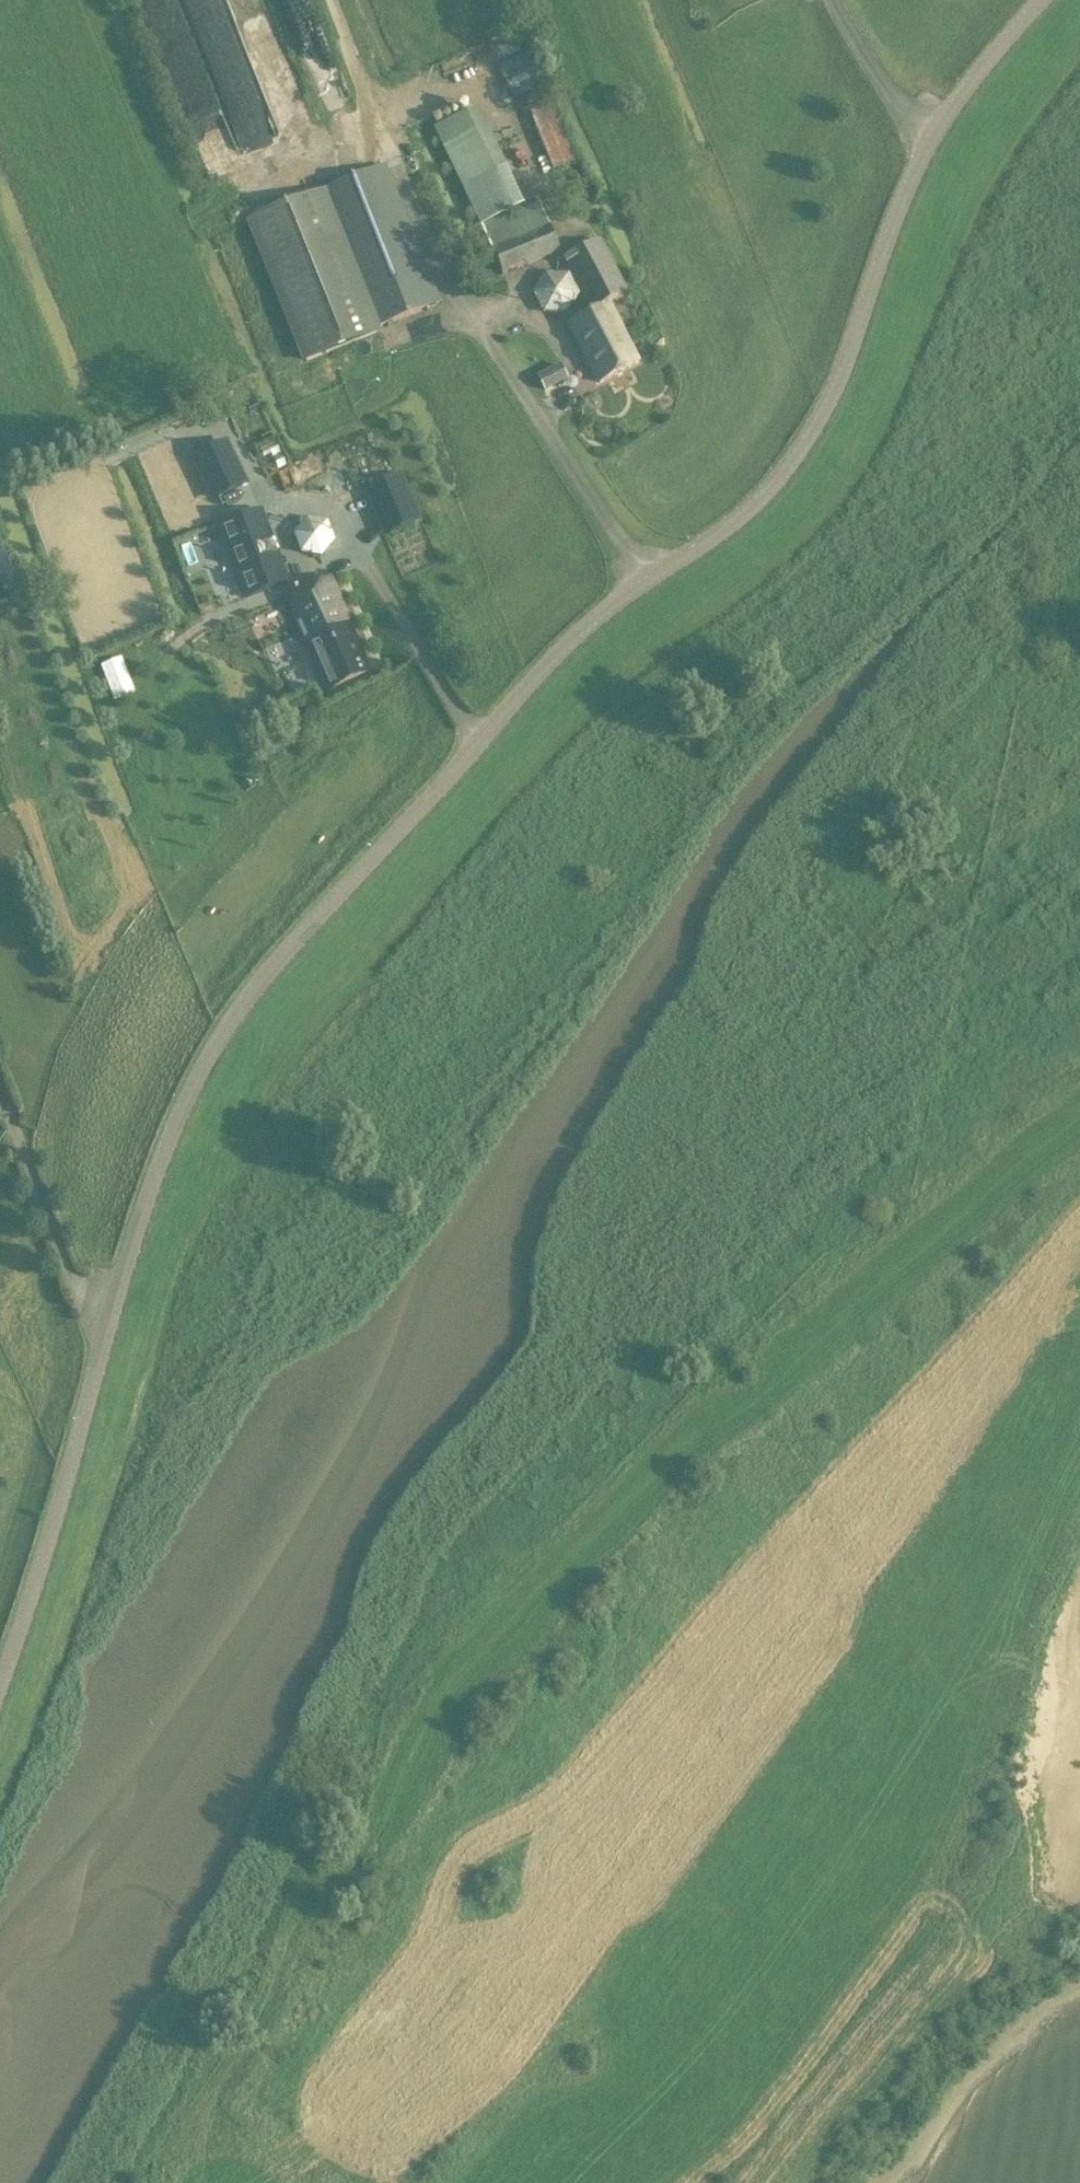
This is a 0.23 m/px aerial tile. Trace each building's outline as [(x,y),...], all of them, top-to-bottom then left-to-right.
[(530,54),(498,66),(511,100),(521,96),(550,170),(572,161),(530,54)] [(439,303),(385,167),(322,193),(375,329),(439,303)] [(524,205),(506,167),(462,188),(480,225),(524,205)] [(305,361),(376,333),(320,193),(250,221),(305,361)] [(539,202),(506,216),(481,227),(501,275),(559,251),(539,202)] [(569,326),(587,361),(627,341),(609,306),(628,296),(601,242),(565,261),(592,315),(569,326)] [(599,385),(639,364),(627,341),(587,361),(599,385)] [(542,389),(560,379),(555,369),(537,379),(542,389)] [(197,456),(192,458),(212,502),(218,499),(237,490),(240,489),(242,488),(248,485),(246,481),(243,475),(227,441),(221,444),(197,456)] [(371,489),(365,492),(385,536),(390,534),(415,523),(420,521),(401,476),(396,478),(371,489)] [(226,524),(219,526),(246,599),(289,582),(262,510),(226,524)] [(325,525),(306,522),(294,537),(301,555),(320,558),(332,543),(325,525)] [(0,544),(0,607),(21,599),(0,544)] [(327,693),(371,674),(330,579),(286,598),(327,693)]
